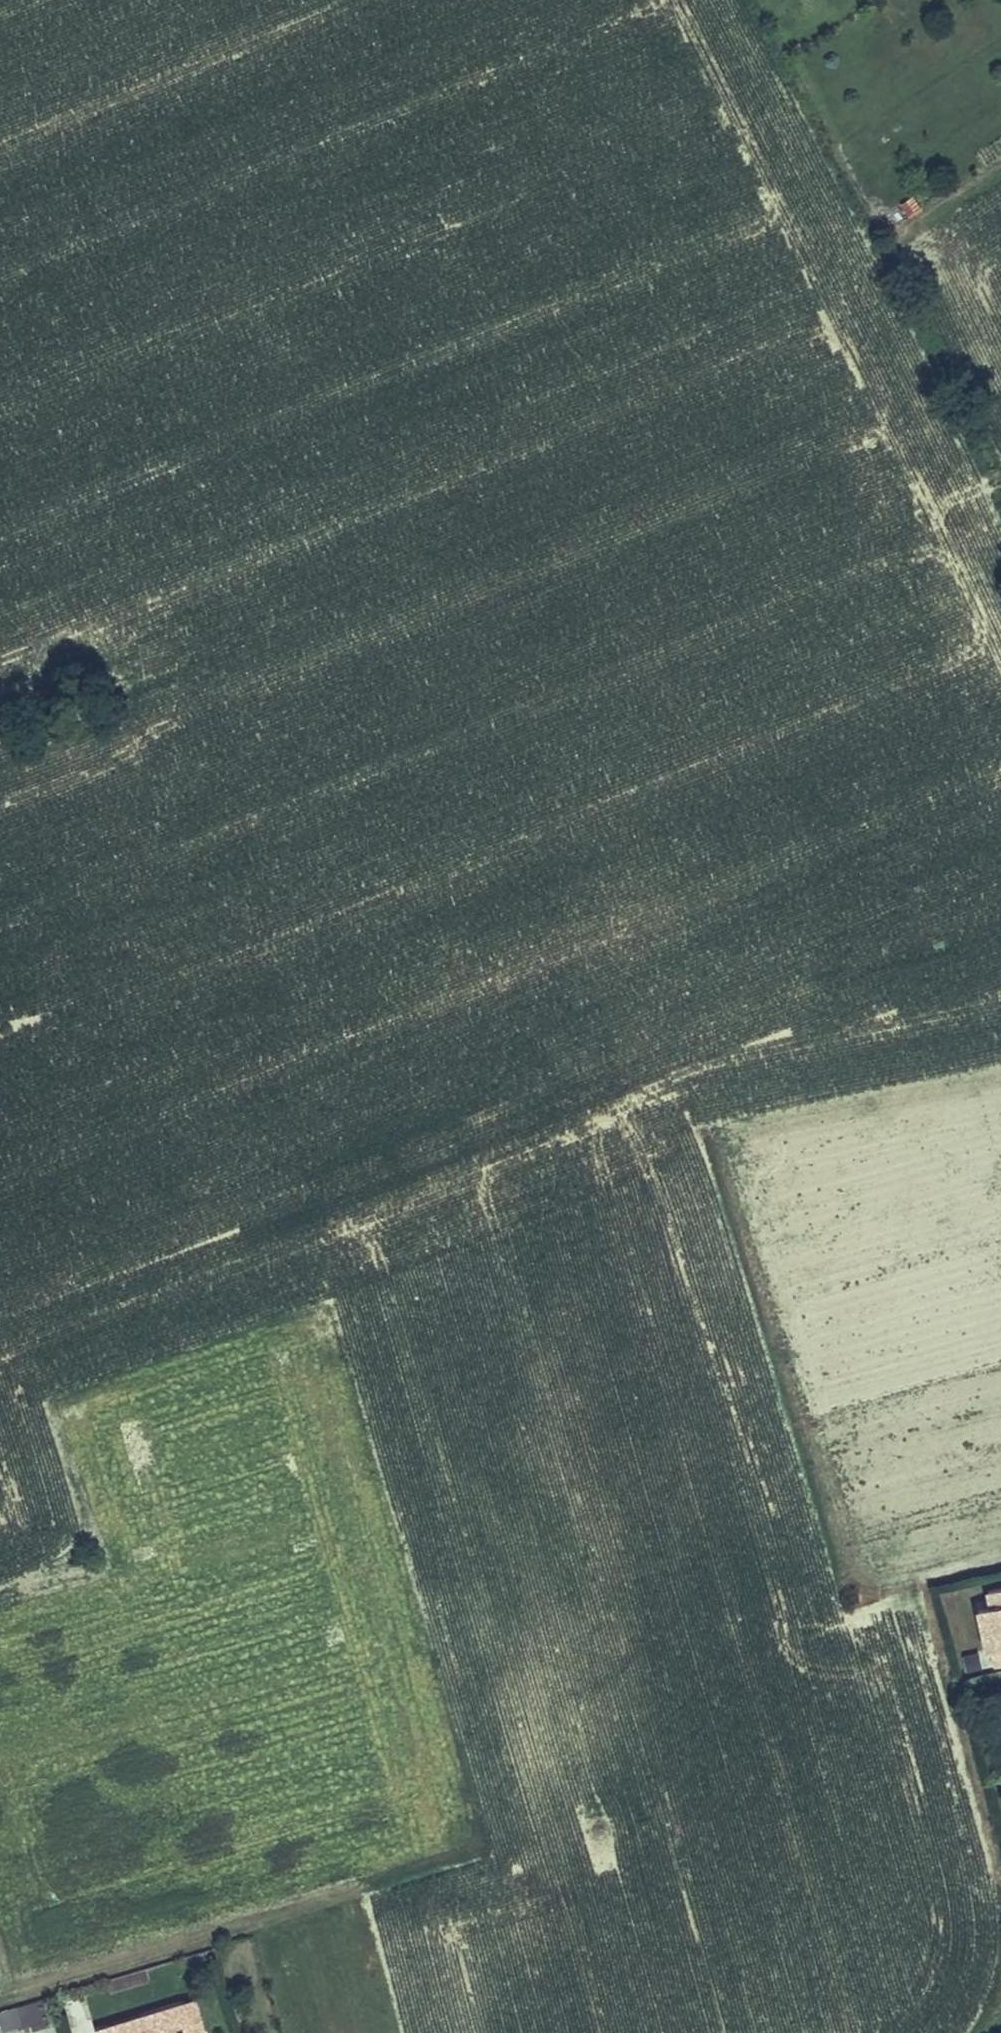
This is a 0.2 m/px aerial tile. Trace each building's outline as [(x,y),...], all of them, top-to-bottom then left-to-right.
[(988,1650),(993,1649),(997,1665),(1000,1664),(1000,1587),(988,1590),(992,1605),(979,1608),(988,1650)] [(147,1968),(108,1980),(112,1992),(150,1980),(147,1968)] [(0,2012),(0,2017),(5,2032),(6,2032),(13,2032),(20,2031),(19,2028),(31,2024),(33,2030),(52,2024),(44,1999),(0,2012)] [(177,2008),(184,2032),(206,2032),(197,2002),(177,2008)] [(100,2032),(184,2032),(177,2008),(99,2031),(100,2032)]
